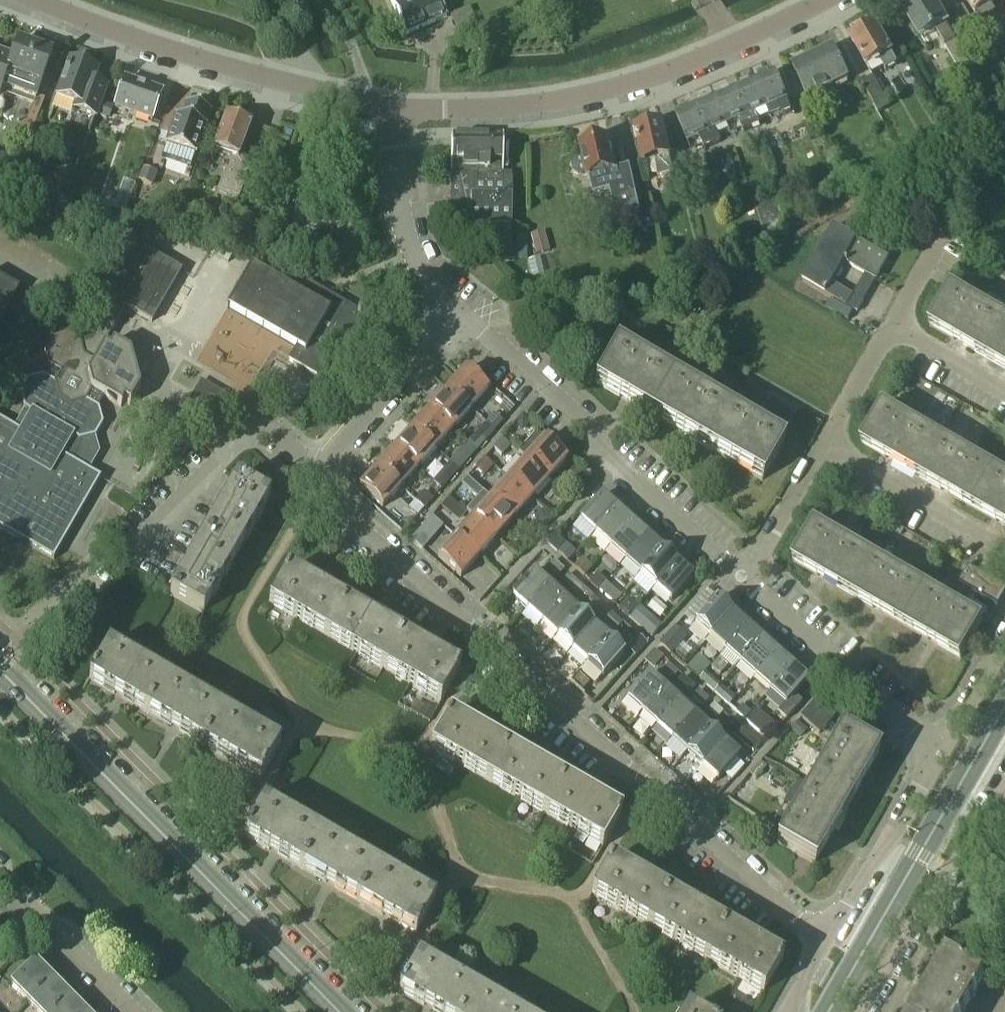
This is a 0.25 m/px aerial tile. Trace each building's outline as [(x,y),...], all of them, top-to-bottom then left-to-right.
[(439,0),(389,0),(406,36),(447,18),(439,0)] [(932,0),(921,0),(918,2),(917,0),(916,0),(906,6),(907,7),(905,9),(923,41),(937,32),(962,75),(982,63),(967,36),(956,42),(932,0)] [(983,25),(998,16),(992,6),(1001,0),(966,0),(983,25)] [(894,54),(887,41),(884,43),(875,26),(864,33),(863,30),(852,36),(853,38),(851,40),(867,68),(879,61),(886,72),(897,65),(891,55),(894,54)] [(52,54),(18,42),(12,58),(0,53),(0,94),(2,88),(36,100),(52,54)] [(848,81),(833,48),(793,67),(808,99),(848,81)] [(69,61),(56,99),(74,105),(72,111),(79,113),(95,119),(107,87),(105,87),(93,82),(98,71),(86,67),(86,64),(75,60),(73,62),(69,61)] [(792,113),(776,73),(756,82),(768,110),(779,106),(784,117),(792,113)] [(885,98),(872,75),(862,81),(875,103),(885,98)] [(153,123),(163,93),(124,80),(114,110),(153,123)] [(768,110),(756,82),(736,90),(753,130),(761,127),(756,115),(768,110)] [(753,130),(736,90),(717,98),(729,127),(739,123),(744,134),(753,130)] [(729,127),(717,98),(697,106),(714,147),(723,143),(718,131),(729,127)] [(27,145),(44,103),(36,100),(20,142),(27,145)] [(165,145),(165,147),(196,157),(196,156),(198,149),(205,129),(206,129),(206,127),(205,127),(210,113),(211,112),(186,103),(185,105),(186,105),(181,118),(175,116),(175,118),(166,145),(165,145)] [(104,106),(99,120),(109,123),(114,110),(104,106)] [(714,147),(697,106),(678,115),(690,144),(701,139),(706,150),(714,147)] [(238,159),(250,125),(240,122),(239,118),(232,115),(228,117),(226,117),(214,151),(231,157),(219,190),(238,197),(249,163),(238,159)] [(674,176),(663,125),(651,128),(648,125),(642,127),(640,131),(637,131),(644,161),(656,158),(661,183),(672,181),(671,176),(674,176)] [(34,133),(29,145),(38,149),(43,137),(34,133)] [(450,204),(450,211),(471,212),(471,227),(480,227),(480,243),(487,251),(500,251),(500,260),(509,260),(510,228),(511,196),(502,196),(503,172),(503,163),(504,137),(452,136),(452,144),(451,160),(451,179),(451,186),(450,198),(450,204)] [(641,214),(630,167),(616,170),(609,138),(597,141),(593,138),(586,140),(584,144),(581,144),(585,158),(575,161),(573,165),(575,174),(579,176),(588,174),(589,178),(590,178),(594,195),(611,191),(617,220),(641,214)] [(150,186),(154,174),(144,171),(140,182),(150,186)] [(90,199),(86,211),(93,213),(97,202),(90,199)] [(864,301),(834,284),(846,264),(877,281),(890,258),(835,226),(816,259),(803,282),(834,300),(857,313),(864,301)] [(152,322),(181,271),(136,244),(107,296),(115,301),(93,338),(80,342),(80,341),(66,334),(51,338),(44,351),(48,366),(48,367),(42,377),(26,381),(19,394),(23,409),(24,410),(14,428),(0,420),(0,529),(19,540),(26,544),(53,560),(61,547),(94,490),(100,479),(101,478),(72,461),(81,445),(80,441),(95,437),(103,424),(98,409),(97,408),(103,398),(120,408),(124,402),(129,406),(140,389),(130,353),(107,340),(126,307),(152,322)] [(354,342),(368,318),(315,287),(305,282),(298,296),(249,268),(226,308),(295,348),(288,361),(321,380),(340,346),(343,347),(348,339),(354,342)] [(18,289),(0,279),(0,320),(7,309),(18,289)] [(1004,325),(1004,319),(952,289),(930,327),(985,359),(1004,325)] [(833,302),(828,310),(848,322),(853,314),(833,302)] [(985,359),(1004,371),(1004,325),(985,359)] [(651,418),(673,379),(617,347),(595,385),(651,418)] [(488,391),(465,370),(447,390),(470,411),(488,391)] [(706,449),(728,411),(673,379),(651,418),(706,449)] [(470,411),(447,390),(430,410),(452,430),(470,411)] [(208,406),(213,396),(203,391),(198,400),(208,406)] [(917,478),(940,439),(884,407),(862,446),(917,478)] [(452,430),(430,410),(412,429),(435,449),(452,430)] [(762,481),(783,445),(784,443),(728,411),(706,449),(762,481)] [(163,428),(168,420),(159,414),(154,423),(163,428)] [(494,433),(503,423),(494,415),(486,424),(494,433)] [(520,419),(514,425),(522,432),(530,423),(522,416),(520,419)] [(435,449),(412,429),(395,448),(418,469),(435,449)] [(536,434),(518,453),(525,460),(548,480),(566,461),(543,440),(536,434)] [(477,452),(485,443),(476,435),(468,444),(477,452)] [(502,456),(511,447),(502,439),(494,448),(502,456)] [(973,510),(995,470),(940,439),(917,478),(973,510)] [(418,469),(395,448),(377,468),(400,489),(418,469)] [(459,471),(468,462),(459,454),(451,463),(459,471)] [(485,476),(493,467),(484,459),(476,468),(485,476)] [(548,480),(525,460),(507,480),(530,500),(548,480)] [(400,489),(377,468),(359,488),(382,508),(400,489)] [(995,470),(973,510),(1004,528),(1004,476),(995,470)] [(442,491),(450,482),(441,474),(433,483),(442,491)] [(467,495),(476,486),(467,478),(459,487),(467,495)] [(236,556),(269,498),(235,479),(202,537),(236,556)] [(530,500),(507,480),(490,499),(513,520),(530,500)] [(424,511),(432,501),(424,493),(415,503),(424,511)] [(596,534),(617,510),(602,496),(580,520),(596,534)] [(450,515),(458,506),(449,498),(441,507),(450,515)] [(513,520),(490,499),(473,519),(495,539),(513,520)] [(415,503),(409,509),(418,517),(424,511),(415,503)] [(611,547),(632,524),(617,510),(596,534),(611,547)] [(432,535),(440,525),(431,517),(423,526),(432,535)] [(495,539),(473,519),(455,538),(478,559),(495,539)] [(626,561),(647,537),(632,524),(611,547),(626,561)] [(850,595),(873,557),(816,524),(794,563),(850,595)] [(203,614),(236,556),(202,537),(169,594),(203,614)] [(640,574),(662,550),(647,537),(626,561),(640,574)] [(478,559),(455,538),(438,558),(460,578),(478,559)] [(565,543),(557,553),(567,561),(575,552),(565,543)] [(656,588),(677,564),(662,550),(640,574),(656,588)] [(906,627),(928,589),(873,557),(850,595),(906,627)] [(581,558),(573,567),(584,577),(591,570),(592,568),(581,558)] [(564,570),(553,560),(546,567),(557,577),(564,570)] [(671,602),(693,578),(677,564),(656,588),(671,602)] [(984,576),(969,567),(959,584),(960,585),(950,602),(955,606),(959,608),(969,591),(997,607),(998,605),(997,605),(1004,591),(1004,588),(984,576)] [(326,637),(345,603),(288,570),(268,604),(326,637)] [(606,583),(591,570),(584,577),(599,590),(606,583)] [(528,610),(549,586),(533,572),(512,596),(528,610)] [(579,583),(569,574),(562,582),(572,591),(579,583)] [(593,596),(579,583),(572,591),(576,594),(574,598),(584,607),(587,604),(593,596)] [(620,596),(606,583),(599,590),(614,604),(620,596)] [(543,623),(564,600),(549,586),(528,610),(543,623)] [(961,660),(983,622),(959,608),(955,606),(950,602),(928,589),(906,627),(961,660)] [(608,610),(593,596),(587,604),(601,617),(608,610)] [(625,601),(619,608),(629,618),(636,610),(638,607),(628,598),(625,601)] [(703,598),(688,614),(689,615),(696,622),(695,623),(711,637),(732,614),(716,599),(711,605),(704,599),(703,598)] [(557,637),(579,613),(564,600),(543,623),(557,637)] [(383,670),(403,637),(345,603),(326,637),(383,670)] [(623,623),(608,610),(601,617),(617,631),(623,623)] [(572,650),(593,626),(579,613),(557,637),(572,650)] [(642,613),(634,622),(650,637),(658,627),(642,613)] [(726,651),(747,627),(732,614),(711,637),(726,651)] [(587,663),(609,640),(593,626),(572,650),(587,663)] [(741,664),(762,641),(747,627),(726,651),(741,664)] [(673,629),(660,644),(670,653),(684,638),(673,629)] [(635,638),(635,648),(639,652),(648,643),(638,634),(635,638)] [(441,703),(460,670),(403,637),(383,670),(441,703)] [(603,677),(624,654),(609,640),(587,663),(603,677)] [(756,678),(778,654),(762,641),(741,664),(756,678)] [(145,713),(165,679),(107,646),(88,680),(145,713)] [(663,659),(654,651),(645,661),(653,669),(663,659)] [(771,691),(792,667),(778,654),(756,678),(771,691)] [(697,660),(688,670),(699,679),(706,671),(707,670),(697,660)] [(679,673),(669,664),(663,671),(673,680),(679,673)] [(794,696),(807,681),(792,667),(771,691),(785,704),(777,713),(786,720),(801,703),(794,696)] [(706,671),(699,679),(714,693),(720,685),(721,685),(706,671)] [(642,713),(664,689),(648,675),(627,699),(642,713)] [(694,687),(685,678),(679,685),(688,693),(694,687)] [(203,746),(222,712),(165,679),(145,713),(203,746)] [(720,685),(714,693),(729,706),(735,699),(720,685)] [(658,727),(679,703),(664,689),(642,713),(658,727)] [(709,700),(699,691),(694,698),(703,706),(709,700)] [(819,735),(834,718),(816,702),(801,718),(819,735)] [(673,740),(694,716),(679,703),(658,727),(673,740)] [(751,712),(741,704),(735,711),(745,719),(751,712)] [(724,713),(714,705),(708,711),(718,720),(724,713)] [(260,779),(279,745),(222,712),(203,746),(260,779)] [(486,782),(506,748),(450,716),(430,749),(486,782)] [(687,753),(709,730),(694,716),(673,740),(687,753)] [(739,726),(729,718),(723,724),(733,733),(739,726)] [(766,718),(755,730),(764,737),(774,725),(766,718)] [(759,745),(739,726),(733,733),(754,751),(759,745)] [(702,767),(724,743),(709,730),(687,753),(702,767)] [(847,809),(880,752),(841,730),(809,787),(847,809)] [(717,780),(739,756),(724,743),(702,767),(717,780)] [(542,814),(561,780),(506,748),(486,782),(542,814)] [(622,815),(617,812),(561,780),(542,814),(603,849),(622,815)] [(815,865),(847,809),(809,787),(776,843),(815,865)] [(301,869),(321,835),(263,802),(244,836),(301,869)] [(775,841),(779,835),(773,831),(769,838),(775,841)] [(359,902),(378,868),(321,835),(301,869),(359,902)] [(648,928),(668,894),(611,861),(591,895),(648,928)] [(416,935),(435,901),(378,868),(359,902),(416,935)] [(706,961),(726,927),(668,894),(648,928),(706,961)] [(763,994),(783,960),(726,927),(706,961),(763,994)] [(968,1008),(986,976),(948,954),(929,986),(968,1008)] [(476,991),(419,958),(399,992),(434,1011),(464,1011),(476,991)] [(29,1003),(52,980),(34,962),(11,985),(29,1003)] [(69,997),(52,980),(29,1003),(38,1011),(55,1011),(69,997)] [(968,1008),(929,986),(914,1011),(965,1011),(968,1008)] [(476,991),(464,1011),(512,1011),(476,991)] [(69,997),(55,1011),(84,1011),(69,997)]
